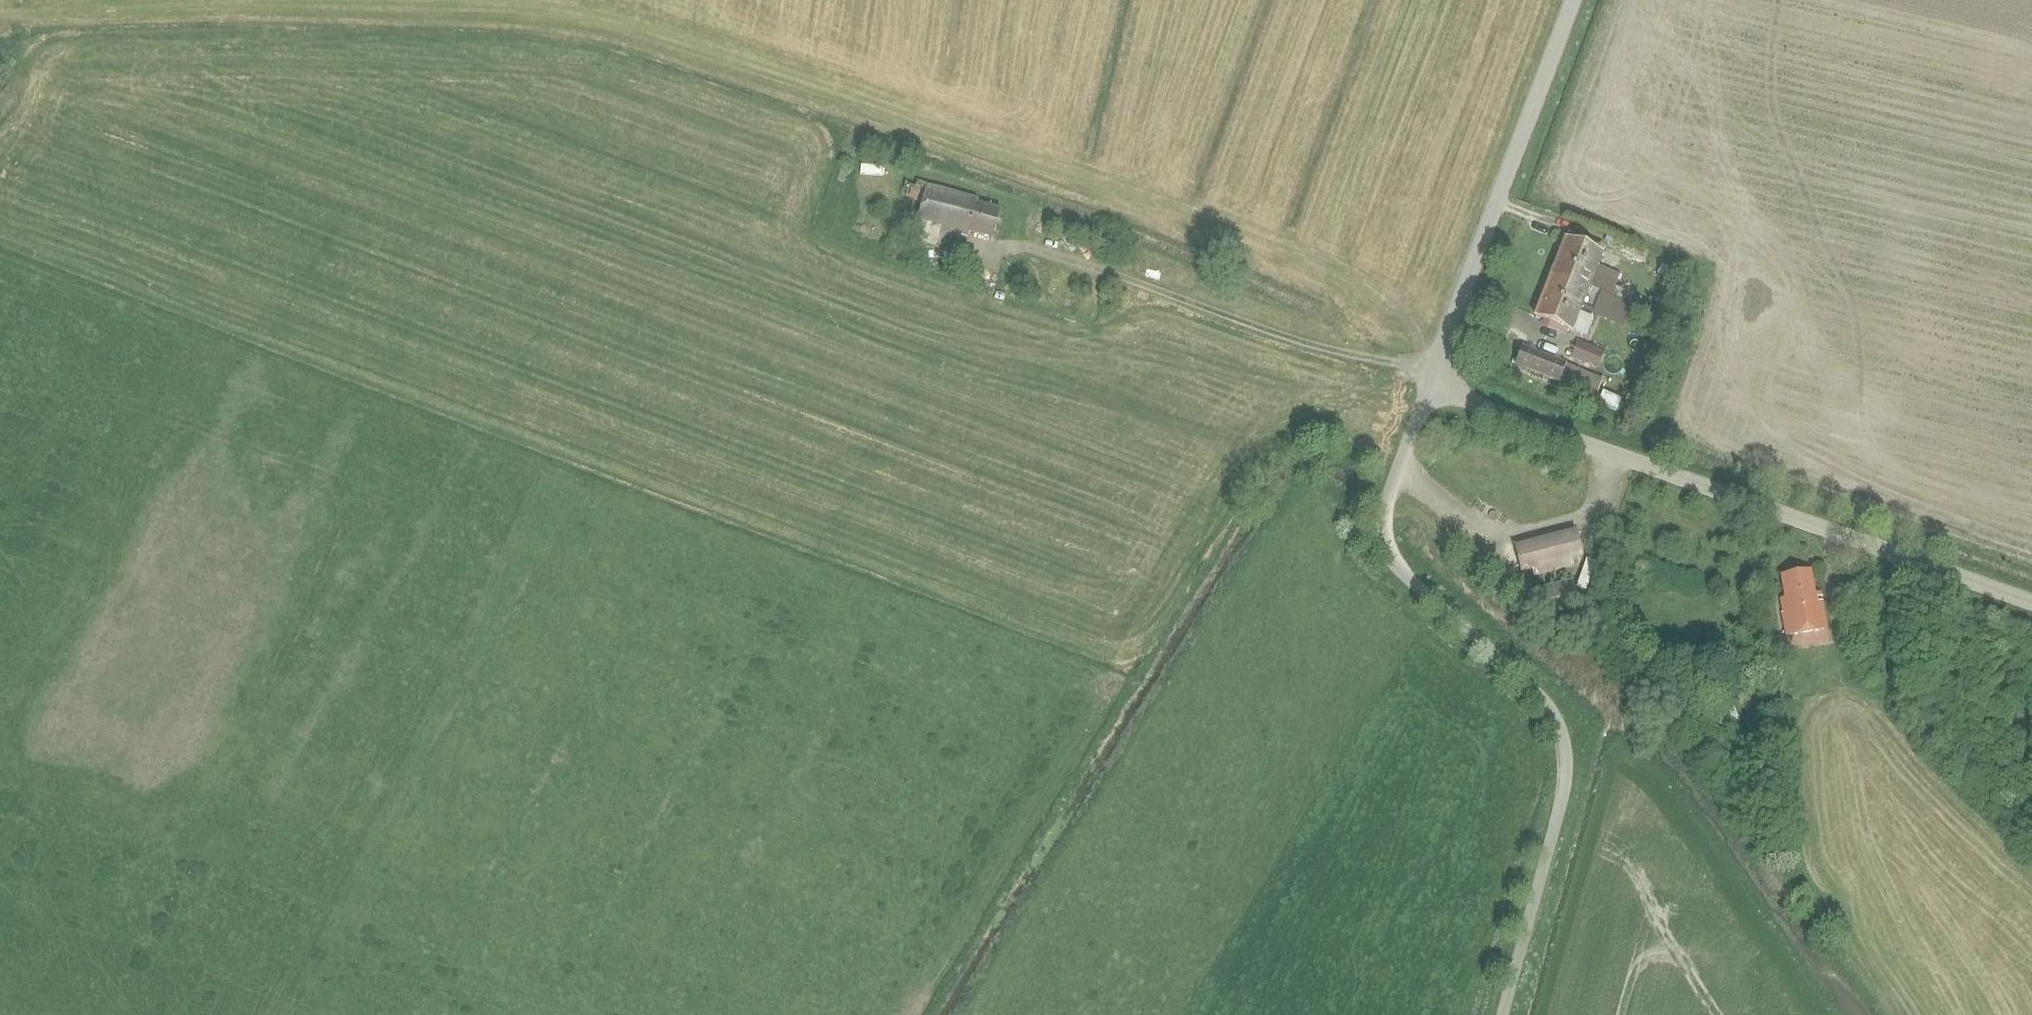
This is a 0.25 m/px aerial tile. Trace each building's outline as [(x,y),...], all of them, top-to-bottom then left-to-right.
[(999,213),(917,189),(904,233),(959,249),(965,231),(992,239),(999,213)] [(1552,231),(1521,317),(1559,331),(1591,246),(1552,231)] [(1582,340),(1575,355),(1597,364),(1603,348),(1582,340)] [(1566,364),(1526,350),(1521,363),(1561,377),(1566,364)] [(1575,533),(1519,548),(1527,580),(1575,568),(1572,558),(1581,555),(1575,533)] [(1781,599),(1788,638),(1827,630),(1820,593),(1815,594),(1811,571),(1782,577),(1786,598),(1781,599)]
